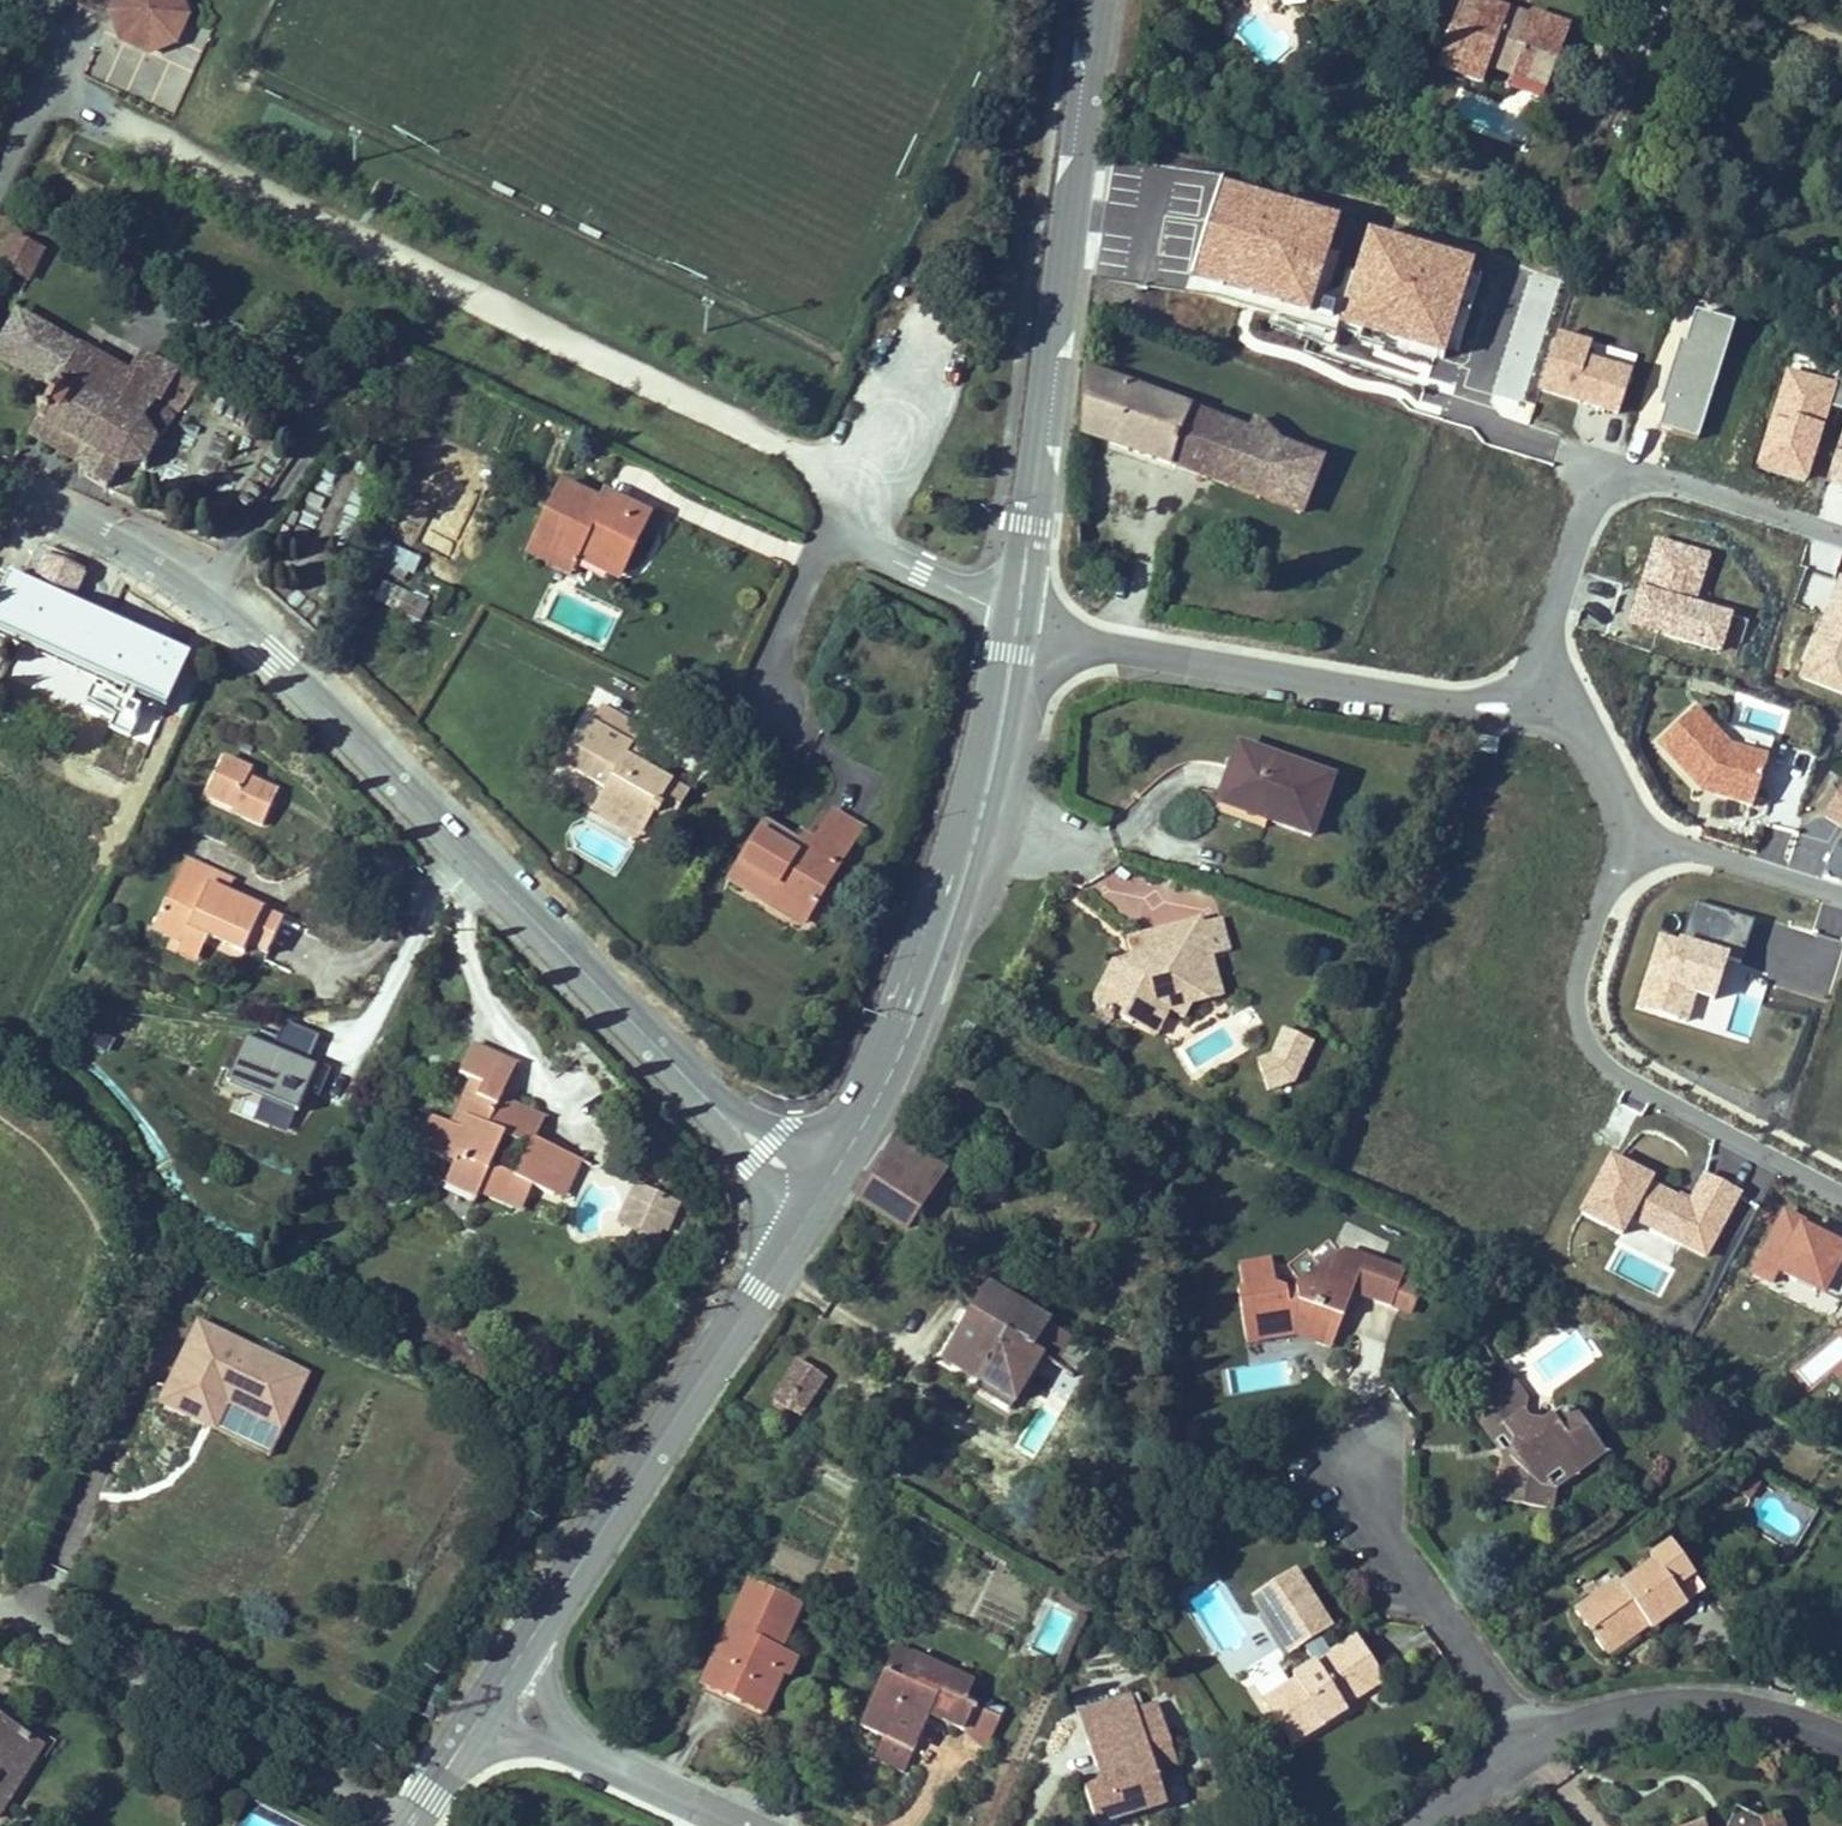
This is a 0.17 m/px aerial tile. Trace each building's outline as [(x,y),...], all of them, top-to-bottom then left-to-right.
[(181,0),(113,0),(109,8),(122,36),(142,44),(176,38),(187,12),(181,0)] [(1480,0),(1464,0),(1437,70),(1482,87),(1489,69),(1546,92),(1572,26),(1533,10),(1531,16),(1510,8),(1508,11),(1480,0)] [(6,253),(35,267),(43,251),(14,236),(6,253)] [(130,374),(15,311),(0,338),(0,355),(57,385),(63,374),(114,402),(130,374)] [(1538,392),(1620,411),(1631,363),(1587,352),(1591,336),(1554,327),(1538,392)] [(205,378),(143,352),(130,374),(114,402),(63,374),(57,385),(34,430),(79,458),(83,461),(84,464),(81,474),(112,492),(121,468),(142,462),(146,470),(151,468),(148,461),(205,378)] [(1231,424),(1080,366),(1078,431),(1259,497),(1279,441),(1247,417),(1235,411),(1231,424)] [(1841,488),(1841,423),(1818,512),(1833,516),(1840,488),(1841,488)] [(1319,455),(1279,441),(1259,497),(1298,512),(1319,455)] [(601,487),(596,497),(555,478),(528,537),(571,556),(572,553),(611,571),(641,505),(601,487)] [(0,535),(0,568),(8,570),(21,532),(3,526),(0,535)] [(1698,599),(1711,548),(1649,534),(1627,627),(1722,650),(1733,607),(1698,599)] [(571,556),(528,537),(524,546),(566,566),(571,556)] [(410,579),(419,553),(388,542),(378,568),(410,579)] [(46,552),(30,589),(73,608),(90,570),(46,552)] [(1837,572),(1797,675),(1841,693),(1841,574),(1837,572)] [(73,608),(30,589),(10,580),(0,603),(0,638),(164,709),(186,656),(73,608)] [(428,600),(389,581),(381,598),(420,617),(428,600)] [(594,722),(590,720),(567,765),(609,785),(603,798),(650,822),(657,809),(673,777),(641,761),(647,749),(634,743),(645,721),(604,701),(594,722)] [(1661,765),(1755,797),(1775,736),(1681,705),(1661,765)] [(1327,783),(1232,745),(1214,792),(1261,811),(1257,821),(1304,840),(1327,783)] [(276,806),(250,794),(254,784),(258,775),(230,762),(212,801),(237,812),(236,816),(265,829),(276,806)] [(693,787),(673,777),(657,809),(677,819),(693,787)] [(1841,829),(1841,777),(1820,817),(1841,829)] [(280,796),(254,784),(250,794),(276,806),(280,796)] [(1209,802),(1257,821),(1261,811),(1214,792),(1209,802)] [(650,822),(603,798),(596,812),(644,836),(650,822)] [(765,821),(740,861),(814,906),(864,824),(837,808),(819,838),(803,829),(796,840),(765,821)] [(814,906),(740,861),(735,869),(809,914),(814,906)] [(190,870),(157,942),(187,956),(207,965),(213,950),(246,965),(251,953),(270,961),(285,928),(235,905),(241,893),(190,870)] [(1110,961),(1088,1005),(1102,1012),(1100,1016),(1110,1021),(1112,1017),(1128,1025),(1142,997),(1166,1008),(1181,1016),(1188,1002),(1217,993),(1196,920),(1122,941),(1129,962),(1118,965),(1117,959),(1110,961)] [(1637,1015),(1750,1037),(1759,995),(1729,989),(1736,955),(1685,945),(1684,947),(1652,941),(1637,1015)] [(202,976),(207,965),(187,956),(182,967),(202,976)] [(1151,1037),(1166,1008),(1142,997),(1128,1025),(1151,1037)] [(294,1108),(323,1034),(282,1018),(272,1043),(243,1032),(224,1080),(243,1087),(233,1111),(266,1124),(275,1101),(294,1108)] [(1286,1048),(1293,1033),(1280,1027),(1273,1042),(1286,1048)] [(1267,1055),(1254,1059),(1264,1087),(1289,1079),(1308,1040),(1293,1033),(1286,1048),(1273,1042),(1267,1055)] [(510,1115),(525,1081),(481,1061),(467,1091),(478,1096),(457,1141),(451,1138),(437,1169),(463,1181),(452,1204),(484,1219),(487,1211),(526,1229),(538,1203),(558,1213),(577,1171),(543,1155),(553,1135),(510,1115)] [(437,1169),(451,1138),(438,1133),(424,1163),(437,1169)] [(943,1173),(898,1144),(858,1207),(903,1236),(943,1173)] [(1709,1257),(1741,1186),(1702,1168),(1692,1190),(1604,1151),(1577,1213),(1624,1234),(1629,1221),(1709,1257)] [(589,1176),(577,1171),(558,1213),(569,1218),(589,1176)] [(664,1241),(681,1198),(632,1180),(616,1223),(664,1241)] [(1779,1271),(1825,1293),(1841,1258),(1841,1235),(1780,1205),(1747,1271),(1773,1284),(1779,1271)] [(1232,1287),(1239,1342),(1289,1335),(1289,1326),(1297,1324),(1333,1338),(1354,1292),(1389,1308),(1404,1276),(1354,1251),(1295,1290),(1297,1303),(1286,1305),(1283,1289),(1266,1283),(1262,1255),(1230,1260),(1234,1287),(1232,1287)] [(1828,1291),(1840,1297),(1841,1291),(1841,1261),(1828,1291)] [(1092,1390),(1109,1363),(991,1291),(946,1365),(1015,1407),(1041,1365),(1076,1386),(1078,1382),(1092,1390)] [(1326,1352),(1333,1338),(1297,1324),(1289,1326),(1289,1335),(1326,1352)] [(271,1443),(294,1400),(199,1351),(163,1421),(205,1442),(219,1416),(222,1409),(234,1414),(230,1422),(271,1443)] [(774,1402),(799,1418),(823,1381),(797,1365),(774,1402)] [(1499,1454),(1493,1500),(1547,1508),(1551,1486),(1542,1485),(1543,1479),(1551,1471),(1555,1474),(1574,1461),(1572,1458),(1587,1447),(1565,1419),(1557,1418),(1544,1428),(1529,1425),(1520,1414),(1527,1410),(1508,1383),(1483,1402),(1509,1438),(1506,1455),(1499,1454)] [(1509,1438),(1483,1402),(1468,1412),(1499,1454),(1506,1455),(1509,1438)] [(219,1416),(230,1422),(234,1414),(222,1409),(219,1416)] [(1593,1456),(1587,1447),(1572,1458),(1574,1461),(1555,1474),(1551,1471),(1543,1479),(1542,1485),(1551,1486),(1593,1456)] [(1620,1587),(1616,1580),(1574,1610),(1598,1644),(1639,1615),(1646,1624),(1649,1629),(1682,1605),(1652,1564),(1620,1587)] [(1376,1678),(1348,1638),(1322,1656),(1309,1637),(1321,1629),(1284,1576),(1243,1603),(1281,1657),(1294,1648),(1307,1666),(1288,1679),(1291,1683),(1257,1706),(1272,1727),(1286,1717),(1302,1740),(1334,1717),(1330,1710),(1340,1703),(1376,1678)] [(797,1607),(744,1583),(697,1686),(763,1717),(785,1670),(771,1663),(777,1650),(797,1607)] [(1639,1615),(1598,1644),(1605,1653),(1646,1624),(1639,1615)] [(905,1681),(916,1658),(895,1648),(884,1671),(905,1681)] [(800,1661),(777,1650),(771,1663),(785,1670),(794,1674),(800,1661)] [(905,1681),(884,1671),(859,1724),(882,1735),(872,1757),(902,1771),(929,1715),(962,1731),(973,1710),(983,1715),(987,1706),(967,1696),(973,1685),(916,1658),(905,1681)] [(1089,1702),(1107,1758),(1115,1756),(1120,1771),(1098,1778),(1107,1806),(1152,1790),(1155,1801),(1179,1793),(1167,1758),(1189,1751),(1180,1722),(1167,1726),(1162,1711),(1153,1714),(1148,1699),(1142,1684),(1089,1702)] [(1167,1726),(1180,1722),(1170,1692),(1148,1699),(1153,1714),(1162,1711),(1167,1726)] [(1340,1703),(1330,1710),(1334,1717),(1345,1710),(1340,1703)] [(1003,1713),(987,1706),(983,1715),(973,1710),(962,1731),(983,1756),(1003,1713)] [(1272,1727),(1288,1750),(1302,1740),(1286,1717),(1272,1727)] [(0,1724),(0,1825),(2,1825),(8,1825),(19,1808),(6,1800),(17,1784),(11,1781),(23,1762),(30,1766),(40,1750),(0,1724)] [(51,1757),(40,1750),(30,1766),(23,1762),(11,1781),(17,1784),(6,1800),(19,1808),(51,1757)] [(1152,1790),(1107,1806),(1110,1816),(1155,1801),(1152,1790)]
